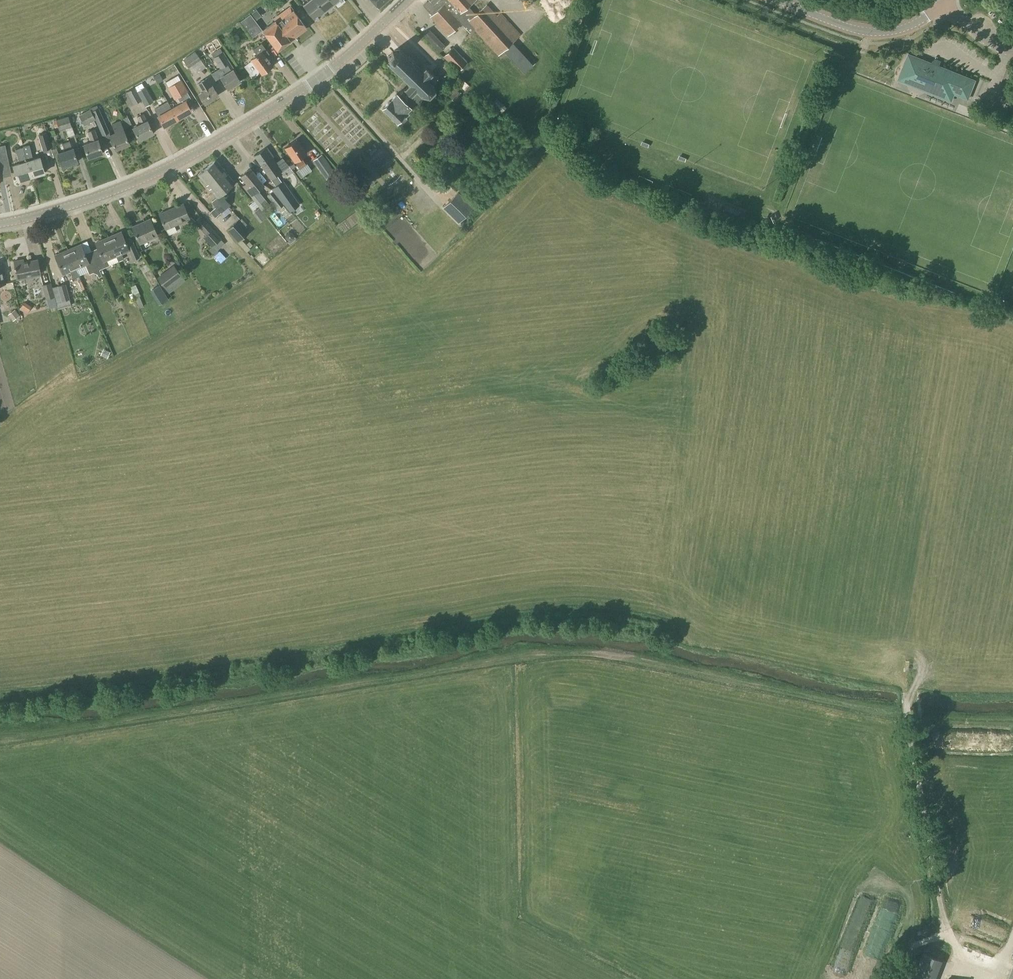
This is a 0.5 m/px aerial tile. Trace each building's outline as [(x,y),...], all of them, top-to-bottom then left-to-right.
[(284,4),(281,0),(279,0),(273,4),(277,9),(284,4)] [(324,12),(315,0),(308,0),(302,4),(314,20),(324,12)] [(334,4),(331,0),(315,0),(324,12),(334,4)] [(423,6),(432,15),(429,17),(447,36),(461,23),(470,33),(474,29),(498,56),(503,51),(524,73),(533,65),(512,42),(521,35),(500,12),(497,15),(486,4),(475,14),(468,6),(476,0),(429,0),(423,6)] [(306,28),(290,7),(274,19),(275,20),(262,30),(277,49),(306,28)] [(256,19),(261,16),(256,9),(251,13),(256,19)] [(252,38),(262,30),(250,14),(240,22),(246,30),(252,38)] [(342,37),(349,44),(352,41),(346,34),(342,37)] [(261,74),(272,66),(267,58),(270,55),(261,43),(258,46),(253,49),(257,55),(250,59),(261,74)] [(449,65),(457,72),(467,63),(453,47),(442,57),(449,65)] [(195,51),(183,60),(188,68),(200,59),(195,51)] [(396,55),(393,51),(386,57),(390,61),(387,64),(409,85),(404,90),(404,89),(398,95),(396,93),(382,108),(396,122),(397,121),(401,125),(407,118),(403,115),(410,108),(416,102),(422,96),(429,98),(435,92),(433,84),(438,79),(432,74),(426,68),(421,72),(399,52),(396,55)] [(234,69),(223,52),(213,58),(220,69),(222,68),(226,73),(220,77),(227,89),(240,81),(233,69),(234,69)] [(953,98),(955,94),(967,99),(974,81),(937,66),(909,55),(900,78),(939,93),(953,98)] [(159,73),(153,77),(157,84),(163,80),(159,73)] [(212,86),(207,77),(196,84),(201,92),(198,94),(204,103),(218,95),(212,85),(212,86)] [(190,98),(187,92),(188,92),(181,79),(167,88),(174,100),(177,98),(180,103),(171,108),(177,120),(191,112),(185,101),(190,98)] [(462,93),(469,86),(463,79),(455,86),(462,93)] [(137,91),(145,107),(154,102),(145,86),(137,91)] [(129,108),(141,100),(134,87),(122,95),(129,108)] [(177,120),(171,108),(163,94),(157,97),(165,111),(157,116),(164,127),(177,120)] [(515,120),(505,109),(506,108),(497,98),(490,105),(499,115),(500,114),(510,125),(515,120)] [(99,108),(91,111),(95,120),(102,136),(109,132),(99,108)] [(90,109),(79,115),(84,126),(95,120),(91,111),(90,109)] [(147,120),(143,113),(136,117),(140,124),(133,127),(139,140),(153,133),(147,120)] [(71,127),(71,126),(67,115),(68,116),(53,121),(55,128),(58,127),(59,130),(65,129),(67,137),(75,135),(72,127),(71,127)] [(123,119),(127,126),(131,124),(127,116),(123,119)] [(123,128),(127,126),(123,119),(120,120),(111,124),(115,133),(109,135),(115,149),(129,143),(124,129),(123,128)] [(88,158),(102,153),(98,140),(98,139),(94,129),(86,132),(90,142),(83,144),(88,158)] [(42,150),(51,147),(47,133),(38,135),(42,150)] [(299,169),(306,164),(301,157),(306,154),(296,140),(285,147),(294,162),(298,167),(299,169)] [(72,148),(69,141),(62,143),(64,151),(58,153),(56,147),(51,149),(54,157),(58,156),(62,167),(77,162),(73,148),(72,148)] [(0,146),(0,162),(8,160),(5,145),(0,146)] [(23,147),(31,177),(44,172),(39,157),(33,159),(29,145),(22,146),(22,147),(23,147)] [(17,181),(31,177),(23,147),(22,147),(15,149),(19,163),(12,165),(17,181)] [(267,147),(254,156),(270,179),(277,189),(283,197),(290,192),(282,182),(276,174),(281,171),(271,157),(273,156),(267,147)] [(321,172),(330,166),(322,154),(313,160),(321,172)] [(216,160),(205,168),(197,175),(216,198),(211,201),(220,212),(221,213),(230,205),(221,194),(234,183),(216,160)] [(250,196),(263,185),(250,168),(240,176),(246,183),(242,186),(250,196)] [(293,175),(286,179),(293,189),(299,185),(293,175)] [(435,192),(443,184),(435,176),(427,184),(435,192)] [(280,199),(274,191),(273,190),(267,196),(277,209),(284,204),(280,199)] [(313,192),(302,197),(306,205),(317,200),(313,192)] [(458,223),(472,208),(457,193),(443,208),(458,223)] [(295,213),(306,207),(304,203),(293,209),(295,213)] [(165,229),(189,218),(182,204),(159,214),(165,229)] [(272,213),(263,206),(256,214),(265,221),(272,213)] [(227,209),(219,217),(224,221),(232,213),(227,209)] [(297,215),(300,219),(309,213),(306,209),(297,215)] [(213,254),(225,243),(221,239),(221,238),(201,215),(194,222),(206,235),(203,237),(211,247),(209,250),(213,254)] [(139,244),(157,236),(150,219),(131,227),(139,244)] [(238,243),(250,232),(238,219),(226,230),(238,243)] [(108,237),(118,261),(123,259),(121,254),(128,251),(132,261),(139,257),(131,236),(124,239),(121,231),(108,237)] [(118,261),(108,237),(95,243),(97,248),(90,251),(98,270),(109,265),(107,260),(116,256),(118,261)] [(98,270),(90,251),(84,253),(80,244),(68,250),(76,268),(85,264),(89,274),(98,270)] [(76,268),(68,250),(54,255),(62,274),(69,271),(73,279),(79,276),(76,268)] [(40,274),(37,259),(23,262),(23,259),(13,261),(17,279),(40,274)] [(150,262),(143,266),(147,272),(154,268),(150,262)] [(165,290),(182,277),(173,265),(156,277),(165,290)] [(58,309),(52,287),(50,282),(41,285),(45,299),(46,299),(49,311),(57,309),(57,310),(58,309)] [(52,287),(58,309),(72,305),(70,298),(65,283),(52,287)] [(169,298),(160,284),(151,290),(159,304),(169,298)] [(138,308),(143,306),(139,296),(140,296),(139,292),(133,294),(138,308)] [(15,309),(8,314),(13,321),(20,315),(15,309)] [(106,358),(109,352),(103,350),(100,355),(106,358)] [(970,947),(968,954),(977,956),(979,949),(970,947)] [(943,961),(922,953),(913,978),(936,978),(943,961)]
